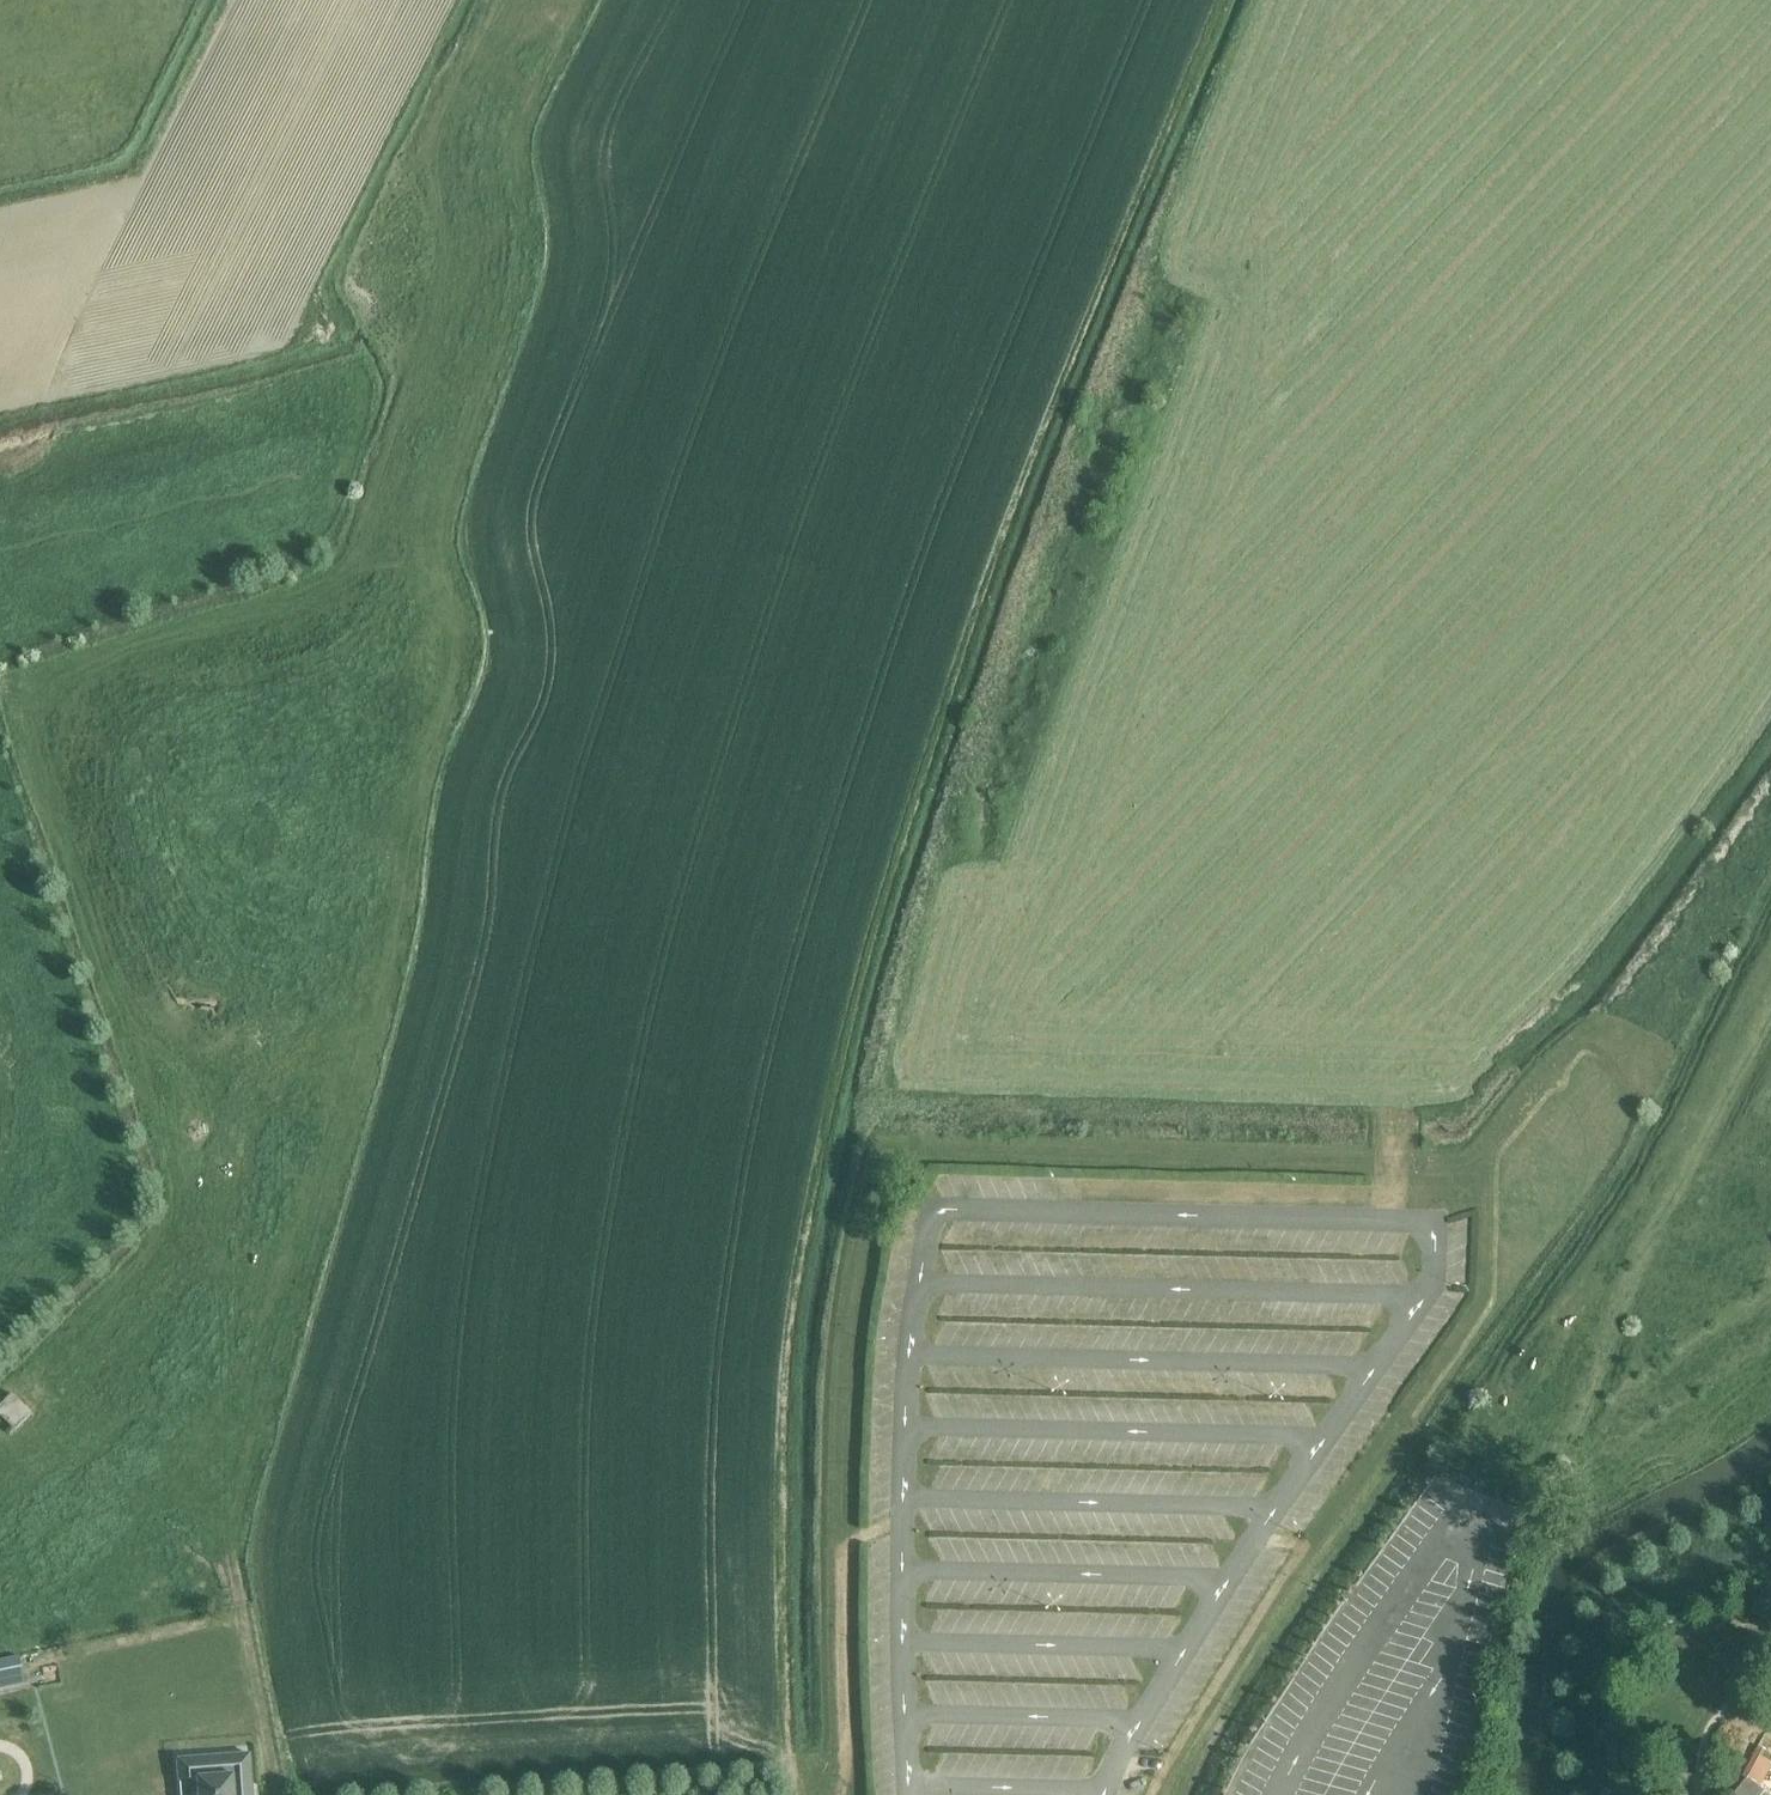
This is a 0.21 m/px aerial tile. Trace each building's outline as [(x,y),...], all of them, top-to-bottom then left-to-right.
[(0,1409),(0,1416),(16,1431),(31,1415),(12,1397),(0,1409)] [(18,1657),(0,1661),(0,1691),(25,1685),(18,1657)] [(1757,1748),(1741,1779),(1745,1781),(1752,1785),(1768,1754),(1757,1748)] [(249,1754),(176,1759),(178,1782),(180,1782),(180,1781),(196,1780),(197,1794),(252,1794),(249,1754)] [(1745,1781),(1733,1794),(1761,1794),(1763,1793),(1752,1785),(1745,1781)]
